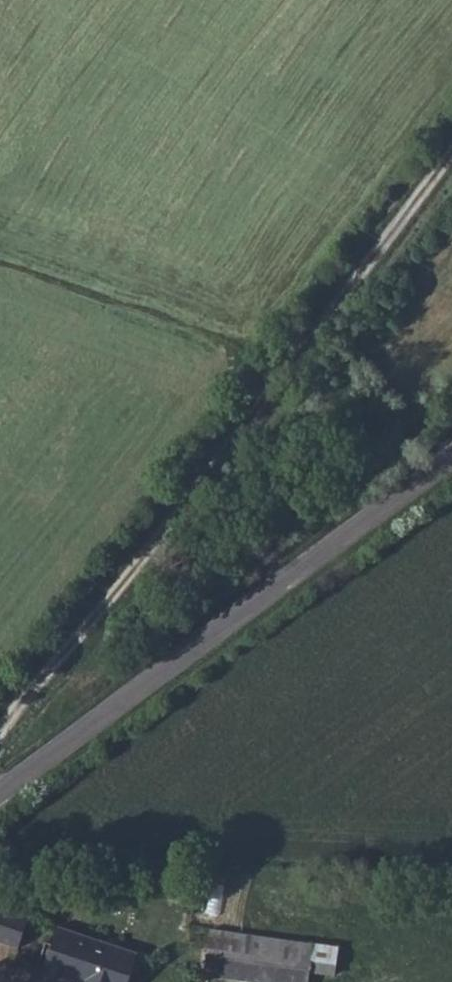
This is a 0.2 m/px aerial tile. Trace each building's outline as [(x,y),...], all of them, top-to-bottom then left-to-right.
[(0,903),(0,939),(19,946),(32,914),(0,903)] [(63,926),(55,944),(47,942),(35,969),(69,981),(126,981),(136,955),(63,926)] [(333,975),(337,948),(211,930),(207,957),(310,972),(333,975)] [(310,972),(207,957),(205,974),(258,981),(308,981),(310,972)]
